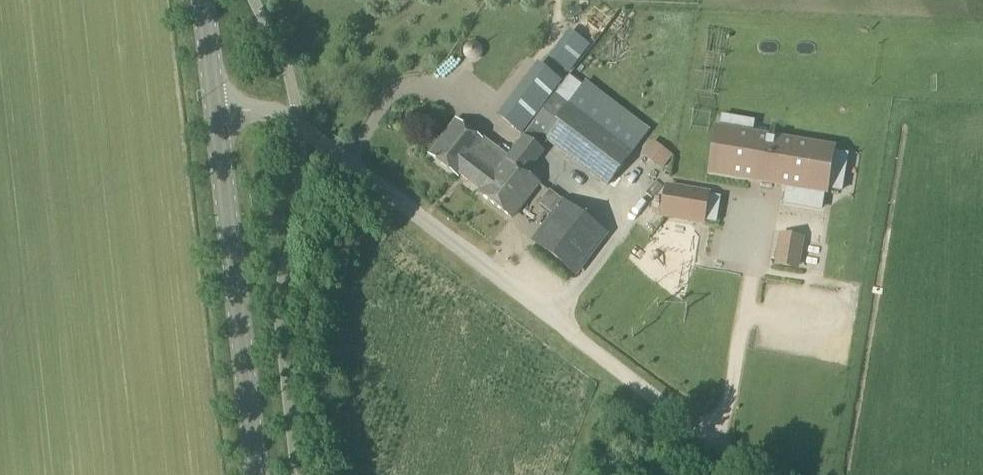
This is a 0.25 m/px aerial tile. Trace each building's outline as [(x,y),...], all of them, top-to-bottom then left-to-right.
[(552,59),(569,72),(576,62),(559,49),(552,59)] [(564,83),(540,65),(531,77),(510,105),(534,123),(555,95),(564,83)] [(555,95),(531,127),(608,186),(622,167),(632,154),(555,95)] [(724,120),(754,123),(755,115),(725,112),(724,120)] [(461,175),(482,191),(483,192),(509,157),(508,156),(485,138),(483,141),(456,120),(430,155),(458,177),(461,175)] [(785,204),(821,210),(824,190),(826,191),(833,151),(718,132),(712,172),(789,184),(785,204)] [(482,191),(480,194),(512,218),(539,183),(525,173),(542,150),(524,136),(508,156),(509,157),(483,192),(482,191)] [(672,155),(655,141),(645,154),(662,168),(672,155)] [(701,223),(701,222),(705,204),(707,194),(666,187),(661,216),(701,223)] [(535,241),(577,273),(606,235),(549,191),(538,205),(554,216),(535,241)] [(781,230),(776,263),(800,267),(806,234),(781,230)]
